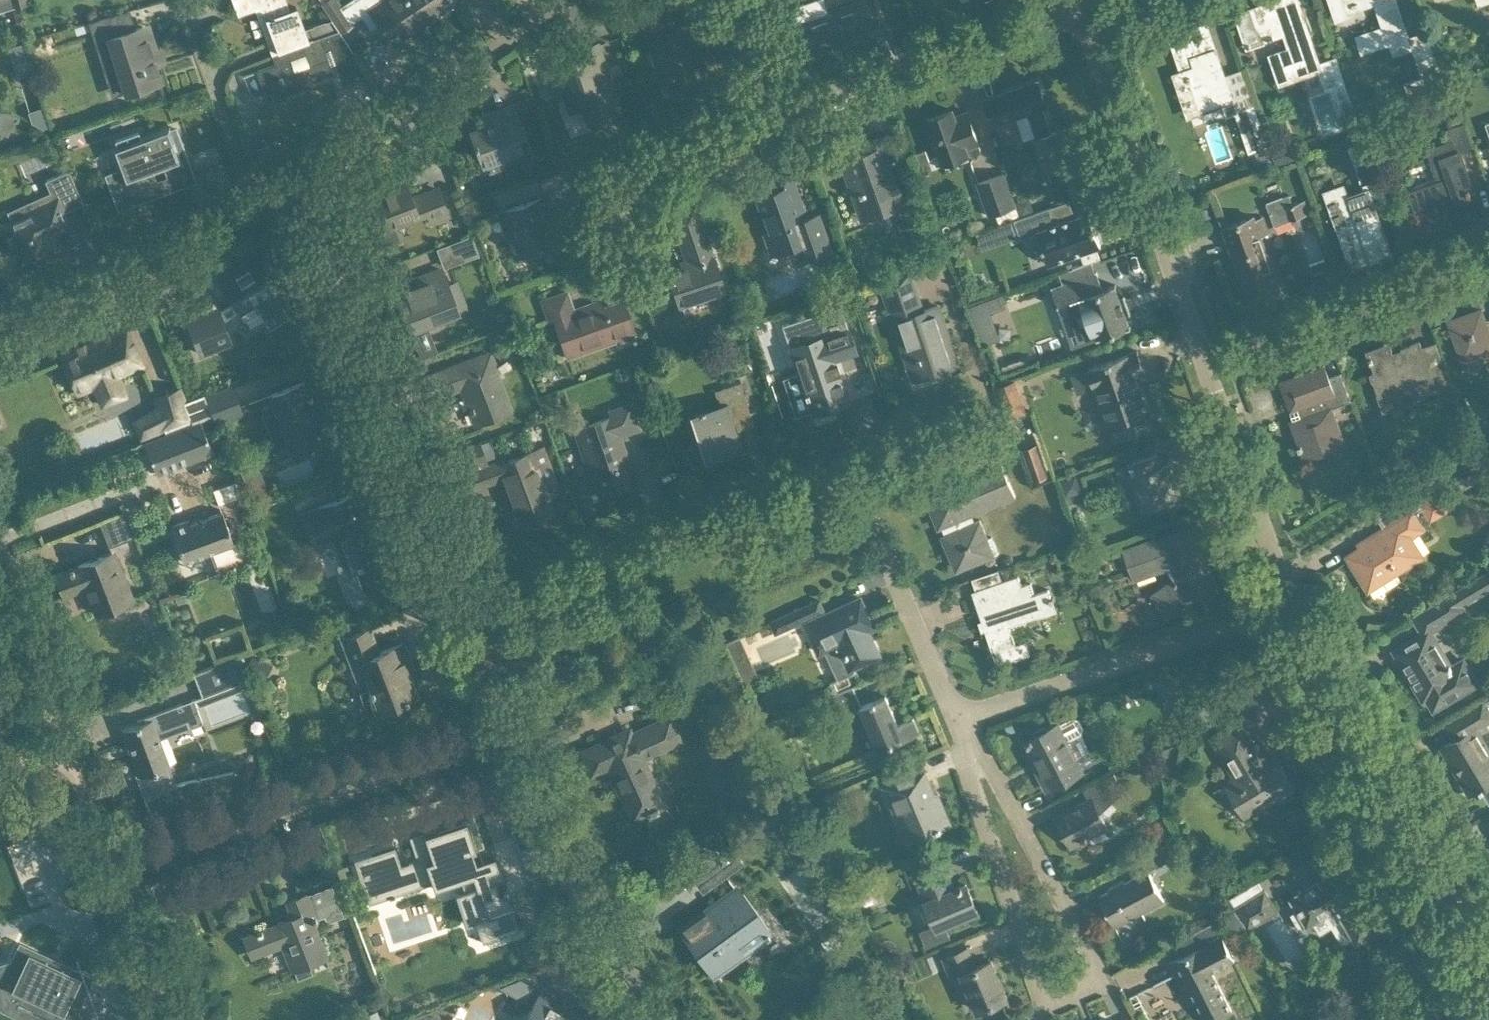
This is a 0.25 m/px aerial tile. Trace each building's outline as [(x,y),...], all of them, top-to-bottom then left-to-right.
[(15,6),(14,0),(0,0),(0,11),(15,6)] [(321,21),(303,28),(296,8),(288,11),(285,0),(234,0),(239,15),(262,7),(273,40),(255,46),(256,48),(282,39),(286,49),(321,36),(339,30),(340,30),(332,17),(321,21)] [(323,3),(325,8),(332,17),(340,30),(353,22),(351,20),(360,14),(369,27),(377,21),(392,43),(422,22),(408,0),(353,0),(343,7),(342,5),(338,0),(328,0),(323,3)] [(422,22),(453,2),(452,0),(408,0),(422,22)] [(874,25),(866,0),(863,0),(825,13),(820,0),(815,0),(788,9),(803,56),(828,47),(829,49),(832,48),(831,46),(864,35),(862,29),(874,25)] [(1239,13),(1250,45),(1284,33),(1289,48),(1270,54),(1281,85),(1321,71),(1328,92),(1334,90),(1343,118),(1357,114),(1337,57),(1319,64),(1297,0),(1276,0),(1239,13)] [(1322,15),(1328,13),(1324,0),(1318,0),(1322,15)] [(1332,8),(1333,12),(1367,0),(1329,0),(1332,8)] [(1382,25),(1355,34),(1361,51),(1409,35),(1397,0),(1373,0),(1382,25)] [(638,13),(645,32),(656,64),(666,61),(673,79),(667,81),(673,98),(692,91),(691,87),(710,81),(690,23),(675,28),(666,3),(638,13)] [(906,8),(897,11),(901,23),(910,19),(906,8)] [(0,19),(0,20),(3,30),(14,27),(11,16),(0,19)] [(1188,81),(1190,81),(1199,108),(1233,96),(1226,74),(1224,75),(1206,24),(1170,37),(1182,72),(1186,71),(1188,75),(1186,76),(1188,81)] [(143,26),(109,37),(96,41),(104,66),(117,62),(126,93),(161,82),(143,26)] [(330,49),(334,61),(355,53),(340,30),(339,30),(321,36),(326,51),(330,49)] [(1411,41),(1423,76),(1405,83),(1409,93),(1427,87),(1446,81),(1428,30),(1415,34),(1417,39),(1411,41)] [(321,36),(286,49),(271,54),(272,55),(275,54),(278,63),(258,69),(258,71),(261,71),(270,97),(293,89),(293,87),(301,84),(302,87),(303,87),(302,84),(334,73),(326,51),(321,36)] [(550,70),(557,89),(560,100),(578,94),(588,124),(621,113),(597,45),(599,45),(598,44),(584,49),(587,58),(550,70)] [(985,99),(992,118),(994,125),(1027,113),(1032,127),(1048,121),(1043,107),(1047,106),(1038,80),(985,99)] [(20,82),(10,92),(14,99),(18,103),(25,104),(29,102),(31,99),(31,94),(29,90),(28,88),(20,82)] [(1355,102),(1359,113),(1376,107),(1372,96),(1355,102)] [(1235,111),(1249,152),(1268,145),(1254,104),(1235,111)] [(474,144),(475,148),(476,148),(484,167),(529,150),(513,106),(493,113),(497,125),(489,128),(488,126),(472,132),(476,143),(474,144)] [(9,134),(18,115),(0,107),(0,130),(9,134)] [(41,107),(28,111),(32,122),(43,128),(47,127),(41,107)] [(198,111),(209,141),(221,137),(211,107),(198,111)] [(928,119),(934,137),(944,164),(970,154),(976,157),(981,148),(967,111),(963,112),(962,113),(962,114),(962,115),(963,117),(956,119),(953,110),(928,119)] [(647,117),(635,121),(639,133),(651,129),(647,117)] [(1048,121),(1032,127),(1035,135),(1033,136),(1046,170),(1047,169),(1051,180),(1065,175),(1061,163),(1071,159),(1061,129),(1052,132),(1048,121)] [(1448,179),(1409,192),(1416,213),(1423,232),(1462,218),(1463,222),(1483,215),(1476,196),(1461,152),(1472,147),(1463,122),(1445,128),(1450,142),(1429,149),(1432,157),(1440,155),(1448,179)] [(106,175),(112,190),(119,209),(150,197),(147,190),(184,176),(179,161),(186,158),(175,128),(142,140),(138,131),(115,140),(125,168),(106,175)] [(841,161),(848,180),(850,188),(857,186),(868,217),(902,205),(886,157),(879,138),(866,143),(869,151),(841,161)] [(1344,182),(1321,190),(1350,270),(1372,263),(1371,261),(1392,253),(1376,209),(1390,204),(1366,139),(1347,146),(1362,188),(1348,193),(1344,182)] [(1290,142),(1271,148),(1273,152),(1276,164),(1295,158),(1290,142)] [(256,149),(262,167),(276,162),(270,145),(256,149)] [(1267,148),(1252,152),(1257,164),(1271,160),(1267,148)] [(930,160),(926,149),(915,153),(919,164),(930,160)] [(15,220),(3,226),(19,262),(56,246),(48,228),(64,220),(61,213),(74,208),(83,203),(68,170),(45,180),(55,202),(40,209),(36,202),(12,213),(15,220)] [(757,197),(764,216),(777,252),(801,243),(807,260),(833,251),(819,211),(799,219),(791,199),(797,197),(794,190),(788,171),(772,177),(777,190),(757,197)] [(1004,172),(977,181),(988,215),(996,212),(1000,223),(1014,219),(1020,217),(1015,201),(1004,172)] [(474,185),(461,190),(465,202),(478,197),(474,185)] [(384,190),(365,197),(369,208),(367,209),(368,212),(370,211),(380,236),(382,235),(384,240),(397,236),(394,226),(429,213),(433,223),(448,217),(437,189),(411,199),(406,186),(386,194),(384,190)] [(478,197),(465,202),(464,203),(468,217),(497,207),(493,193),(478,198),(478,197)] [(1046,194),(1033,198),(1037,211),(1051,206),(1046,194)] [(1029,196),(1015,201),(1020,217),(1034,212),(1029,196)] [(1291,196),(1267,204),(1274,224),(1312,211),(1307,198),(1293,203),(1291,196)] [(544,197),(525,204),(505,210),(520,254),(538,248),(539,250),(543,249),(542,247),(552,243),(546,226),(545,227),(542,219),(550,216),(544,197)] [(669,273),(675,292),(681,307),(724,292),(695,204),(677,211),(676,208),(671,210),(671,211),(670,211),(676,229),(678,228),(691,265),(669,273)] [(1020,217),(1014,219),(1014,220),(1020,236),(1020,237),(1036,231),(1048,264),(1080,252),(1084,263),(1100,258),(1096,247),(1101,245),(1093,224),(1089,226),(1085,214),(1060,223),(1054,205),(1051,206),(1037,211),(1034,212),(1020,217)] [(1223,226),(1250,302),(1280,292),(1261,236),(1268,233),(1262,216),(1255,219),(1253,216),(1223,226)] [(1014,220),(1006,222),(1012,239),(1020,236),(1014,220)] [(472,235),(457,241),(464,260),(479,254),(472,235)] [(220,311),(187,323),(199,356),(231,344),(223,322),(252,304),(266,326),(286,315),(272,291),(277,288),(260,261),(223,284),(234,302),(220,311)] [(410,329),(429,322),(466,308),(459,289),(451,292),(442,269),(422,277),(424,283),(408,289),(408,287),(404,289),(405,291),(397,294),(410,329)] [(1052,287),(1051,287),(1058,306),(1059,305),(1058,304),(1067,301),(1081,344),(1131,327),(1130,325),(1129,326),(1125,314),(1129,312),(1130,313),(1131,313),(1124,295),(1123,295),(1124,296),(1119,298),(1115,286),(1116,285),(1116,284),(1103,289),(1097,271),(1095,271),(1096,273),(1053,288),(1052,287)] [(567,292),(548,298),(542,300),(550,323),(557,320),(569,357),(617,340),(615,335),(632,329),(623,301),(592,311),(591,306),(574,312),(567,292)] [(888,303),(897,329),(904,348),(915,344),(919,357),(917,358),(918,362),(921,361),(925,375),(958,364),(938,306),(922,311),(916,293),(888,303)] [(979,303),(968,307),(974,323),(981,343),(1000,336),(990,310),(1005,304),(1002,294),(979,303)] [(839,306),(780,325),(809,414),(844,403),(835,375),(837,374),(834,363),(831,364),(828,353),(850,346),(853,353),(854,353),(839,306)] [(1455,340),(1463,362),(1488,353),(1488,319),(1485,320),(1484,317),(1482,318),(1479,310),(1449,321),(1455,340)] [(677,339),(672,326),(663,329),(667,343),(677,339)] [(60,356),(68,374),(77,394),(92,388),(100,407),(127,396),(119,376),(143,366),(127,328),(60,356)] [(1368,358),(1370,363),(1370,365),(1372,364),(1375,375),(1372,376),(1374,382),(1373,383),(1380,402),(1398,396),(1401,405),(1436,393),(1440,405),(1456,399),(1443,362),(1429,367),(1419,341),(1392,351),(1389,343),(1385,345),(1384,344),(1378,346),(1379,347),(1368,351),(1369,357),(1368,358)] [(1138,350),(1087,368),(1094,388),(1097,387),(1101,401),(1099,402),(1107,426),(1110,425),(1115,439),(1153,425),(1149,412),(1151,411),(1143,386),(1140,387),(1135,374),(1145,371),(1138,350)] [(489,353),(446,369),(428,376),(436,397),(462,387),(470,407),(469,408),(470,412),(472,411),(476,423),(511,409),(489,353)] [(658,357),(645,362),(650,375),(663,370),(658,357)] [(1304,459),(1323,452),(1345,444),(1332,408),(1351,401),(1341,372),(1328,377),(1324,365),(1280,381),(1291,410),(1294,409),(1297,419),(1290,421),(1299,445),(1297,445),(1299,450),(1300,449),(1304,459)] [(272,394),(285,430),(267,437),(276,459),(294,452),(294,453),(310,447),(311,448),(313,447),(313,446),(329,440),(325,428),(327,428),(325,424),(323,424),(315,402),(321,400),(313,378),(272,394)] [(628,384),(633,397),(645,393),(640,380),(628,384)] [(691,416),(694,426),(701,445),(710,442),(714,456),(741,447),(732,419),(750,413),(740,383),(722,389),(727,404),(691,416)] [(1015,383),(1000,388),(1009,415),(1024,409),(1015,383)] [(184,401),(179,387),(154,397),(159,431),(163,429),(165,433),(209,415),(201,395),(184,401)] [(213,418),(239,408),(231,388),(205,398),(213,418)] [(596,492),(591,493),(592,497),(628,485),(618,454),(624,452),(618,435),(638,429),(630,404),(610,411),(612,416),(576,428),(593,476),(599,474),(604,491),(597,494),(596,492)] [(211,454),(199,422),(143,443),(155,475),(211,454)] [(454,451),(461,468),(487,458),(481,441),(454,451)] [(501,461),(484,468),(465,474),(471,490),(504,476),(522,524),(552,513),(547,501),(550,500),(549,495),(546,496),(544,491),(557,486),(543,447),(501,463),(501,461)] [(1158,453),(1139,459),(1125,464),(1130,478),(1136,476),(1147,509),(1181,497),(1170,463),(1162,466),(1158,453)] [(960,569),(978,562),(995,554),(980,519),(968,525),(965,517),(1016,496),(1001,461),(924,493),(937,524),(942,527),(943,526),(946,533),(945,534),(943,539),(947,549),(952,551),(950,557),(954,567),(960,569)] [(1454,468),(1461,480),(1472,474),(1465,461),(1454,468)] [(1076,475),(1060,480),(1066,496),(1082,491),(1076,475)] [(238,480),(213,489),(219,504),(244,495),(238,480)] [(1370,541),(1360,547),(1347,555),(1367,586),(1379,578),(1380,579),(1421,554),(1410,536),(1423,528),(1413,514),(1443,496),(1435,484),(1420,494),(1417,488),(1377,513),(1385,527),(1368,537),(1370,541)] [(356,493),(338,500),(304,514),(316,546),(333,540),(345,571),(357,566),(358,568),(362,566),(361,564),(377,558),(361,517),(365,516),(356,493)] [(184,560),(203,553),(212,550),(219,567),(248,556),(241,538),(234,541),(222,510),(190,522),(188,519),(171,525),(184,560)] [(109,547),(135,536),(125,512),(99,522),(109,547)] [(1125,551),(1129,560),(1135,579),(1137,578),(1134,570),(1150,564),(1150,566),(1162,561),(1175,581),(1164,589),(1177,607),(1167,614),(1167,615),(1198,594),(1202,600),(1216,590),(1207,564),(1201,566),(1198,560),(1200,559),(1197,550),(1179,556),(1171,534),(1125,551)] [(1120,550),(1117,541),(1105,545),(1108,554),(1120,550)] [(112,608),(132,600),(113,551),(78,565),(78,566),(55,575),(63,596),(86,587),(94,605),(109,600),(112,608)] [(998,569),(972,578),(976,589),(972,591),(982,620),(987,618),(990,628),(985,630),(997,664),(1020,656),(1029,652),(1026,640),(1016,643),(1011,629),(1025,624),(1027,620),(1055,610),(1053,602),(1054,601),(1053,597),(1051,597),(1048,589),(1035,593),(1031,582),(1022,585),(1018,575),(1018,574),(1013,576),(1001,580),(998,569)] [(1480,590),(1488,585),(1488,569),(1473,578),(1480,590)] [(1430,631),(1468,609),(1456,588),(1410,617),(1421,635),(1396,650),(1423,697),(1426,695),(1434,707),(1476,682),(1461,657),(1449,664),(1430,631)] [(779,618),(770,622),(775,633),(784,629),(805,619),(815,641),(820,652),(825,649),(837,675),(839,679),(834,681),(838,689),(852,683),(848,675),(856,672),(854,667),(862,663),(880,655),(872,637),(869,638),(860,619),(869,615),(861,597),(826,613),(820,599),(779,618)] [(380,710),(416,696),(403,662),(409,660),(402,643),(377,652),(368,629),(343,639),(358,677),(367,674),(372,689),(368,690),(370,694),(374,692),(380,710)] [(254,653),(245,668),(255,674),(264,659),(254,653)] [(202,696),(194,699),(196,705),(249,686),(246,678),(238,681),(234,669),(241,667),(237,656),(193,672),(202,696)] [(831,711),(859,699),(853,686),(826,698),(831,711)] [(886,695),(868,703),(860,706),(879,750),(919,733),(913,718),(898,724),(886,695)] [(1454,718),(1446,723),(1455,739),(1444,745),(1462,774),(1462,776),(1462,778),(1463,780),(1464,782),(1465,785),(1467,787),(1470,789),(1471,789),(1473,792),(1479,788),(1480,790),(1483,788),(1488,799),(1488,749),(1477,728),(1488,721),(1488,707),(1484,698),(1453,717),(1454,718)] [(123,729),(132,754),(140,775),(137,776),(136,774),(135,774),(149,812),(150,812),(145,797),(177,785),(157,732),(186,721),(189,728),(203,723),(196,705),(194,699),(140,719),(141,723),(123,729)] [(1073,716),(1058,724),(1026,740),(1041,768),(1037,770),(1047,788),(1097,762),(1082,733),(1084,726),(1079,718),(1073,717),(1073,716)] [(653,776),(644,755),(678,739),(668,717),(611,743),(604,741),(581,751),(591,773),(614,763),(626,788),(620,791),(632,819),(647,813),(648,815),(668,805),(655,775),(653,776)] [(1242,720),(1211,737),(1234,776),(1225,781),(1245,815),(1293,787),(1281,766),(1272,771),(1256,744),(1258,743),(1256,739),(1254,741),(1242,720)] [(1170,776),(1174,773),(1179,743),(1162,747),(1170,776)] [(1115,773),(1085,788),(1090,798),(1092,797),(1100,811),(1124,789),(1122,786),(1119,781),(1139,770),(1135,762),(1115,773)] [(923,769),(904,777),(884,786),(896,813),(905,809),(917,838),(937,829),(938,830),(941,828),(941,827),(950,823),(942,804),(939,806),(923,769)] [(1090,798),(1074,807),(1056,816),(1071,845),(1107,825),(1092,797),(1090,798)] [(395,846),(354,860),(362,885),(402,872),(407,886),(431,878),(432,882),(432,883),(459,874),(461,879),(465,890),(455,893),(456,897),(458,896),(467,923),(474,921),(475,922),(476,922),(482,942),(520,930),(507,893),(503,895),(492,899),(490,893),(495,891),(492,882),(487,883),(483,872),(496,868),(492,856),(473,862),(470,852),(476,850),(466,817),(460,819),(461,822),(413,838),(413,840),(417,838),(423,856),(416,859),(408,861),(408,862),(401,865),(395,846)] [(946,859),(927,867),(915,872),(937,923),(920,930),(927,946),(950,937),(945,925),(978,911),(966,883),(965,883),(965,882),(962,884),(957,887),(946,859)] [(1290,898),(1297,909),(1290,914),(1299,928),(1306,924),(1307,925),(1337,906),(1357,940),(1383,924),(1382,923),(1388,920),(1374,896),(1368,900),(1345,863),(1320,879),(1320,880),(1290,898)] [(1149,869),(1116,887),(1098,896),(1113,923),(1127,916),(1128,919),(1166,901),(1149,869)] [(1258,881),(1230,897),(1235,906),(1248,899),(1263,890),(1258,881)] [(293,970),(311,963),(326,957),(313,921),(316,920),(316,919),(324,916),(326,923),(344,916),(332,885),(288,901),(294,916),(286,919),(275,924),(276,925),(267,929),(266,927),(256,931),(257,933),(246,937),(247,939),(245,940),(250,952),(252,952),(253,954),(282,943),(293,970)] [(710,907),(682,927),(693,943),(716,974),(732,962),(741,955),(769,935),(761,925),(735,889),(726,895),(710,907)] [(1249,929),(1261,921),(1248,899),(1235,906),(1249,929)] [(1175,973),(1184,992),(1190,989),(1206,1019),(1215,1019),(1232,1011),(1211,970),(1235,959),(1222,935),(1242,924),(1235,910),(1208,924),(1182,938),(1189,950),(1168,960),(1175,973)] [(0,979),(0,1005),(14,1000),(51,1017),(52,1019),(80,1019),(76,1009),(91,977),(62,964),(60,969),(46,963),(48,958),(20,944),(5,977),(0,979)] [(968,948),(950,956),(944,958),(953,978),(963,974),(978,1009),(1007,997),(991,960),(976,966),(968,948)] [(519,978),(498,986),(525,1002),(534,986),(519,978)] [(563,1006),(537,992),(522,1019),(524,1019),(584,1019),(587,1016),(586,1015),(585,1017),(564,1006),(565,1004),(564,1003),(563,1006)]
